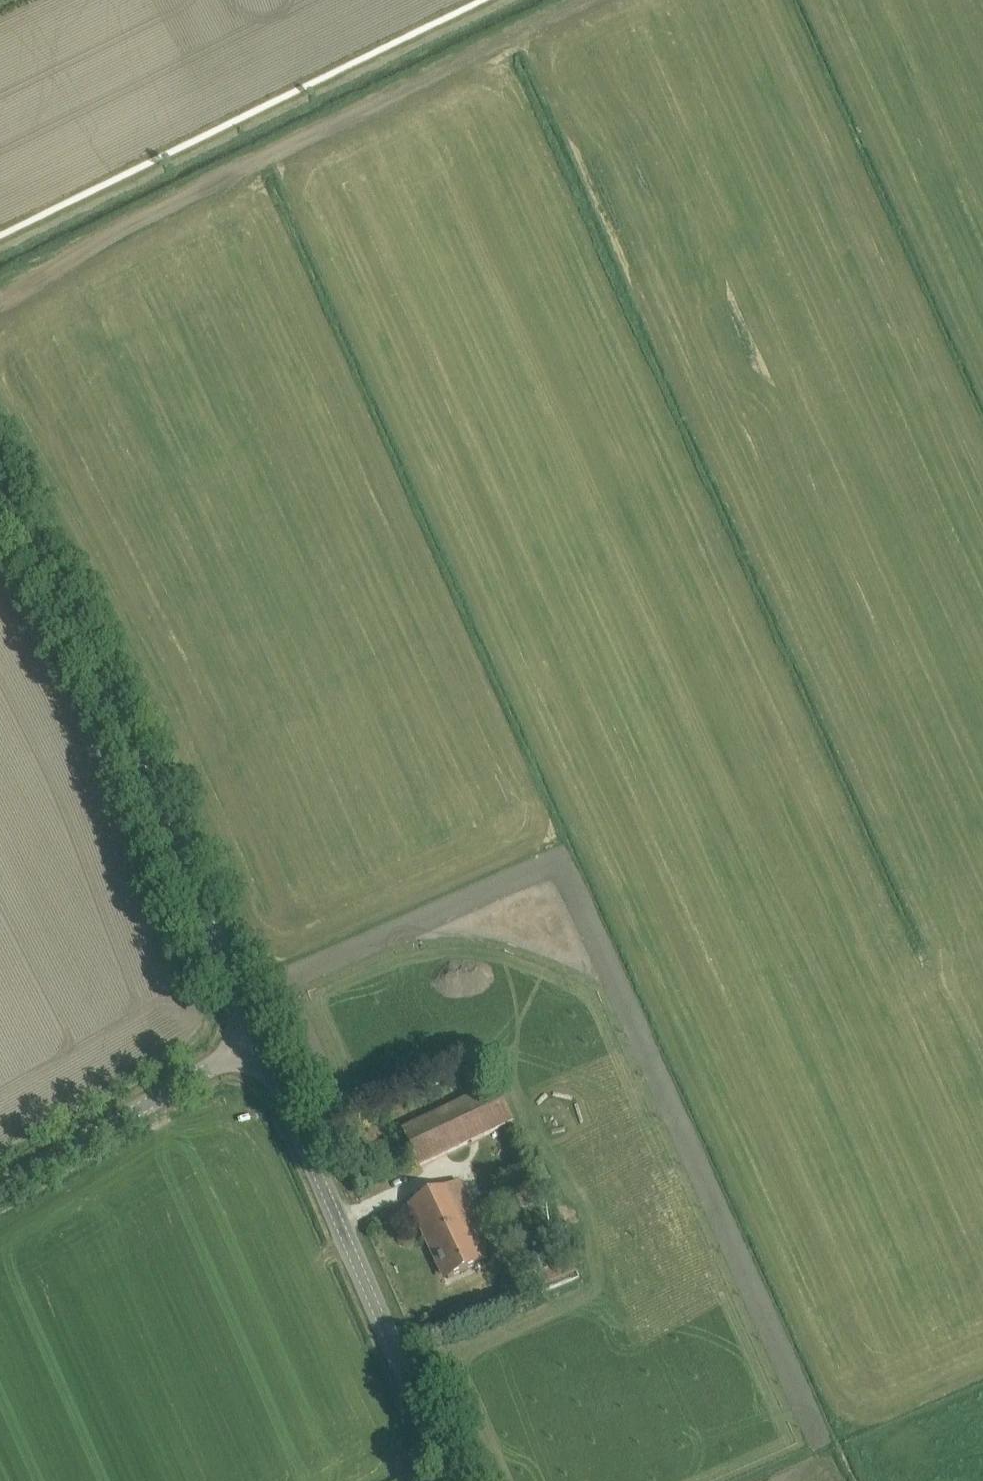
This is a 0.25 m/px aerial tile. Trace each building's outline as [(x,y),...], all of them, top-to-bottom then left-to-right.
[(402,1130),(420,1166),(512,1122),(495,1085),(402,1130)] [(460,1181),(410,1206),(429,1246),(433,1244),(449,1279),(482,1263),(468,1233),(482,1226),(460,1181)] [(535,1273),(544,1295),(581,1281),(572,1258),(535,1273)]
